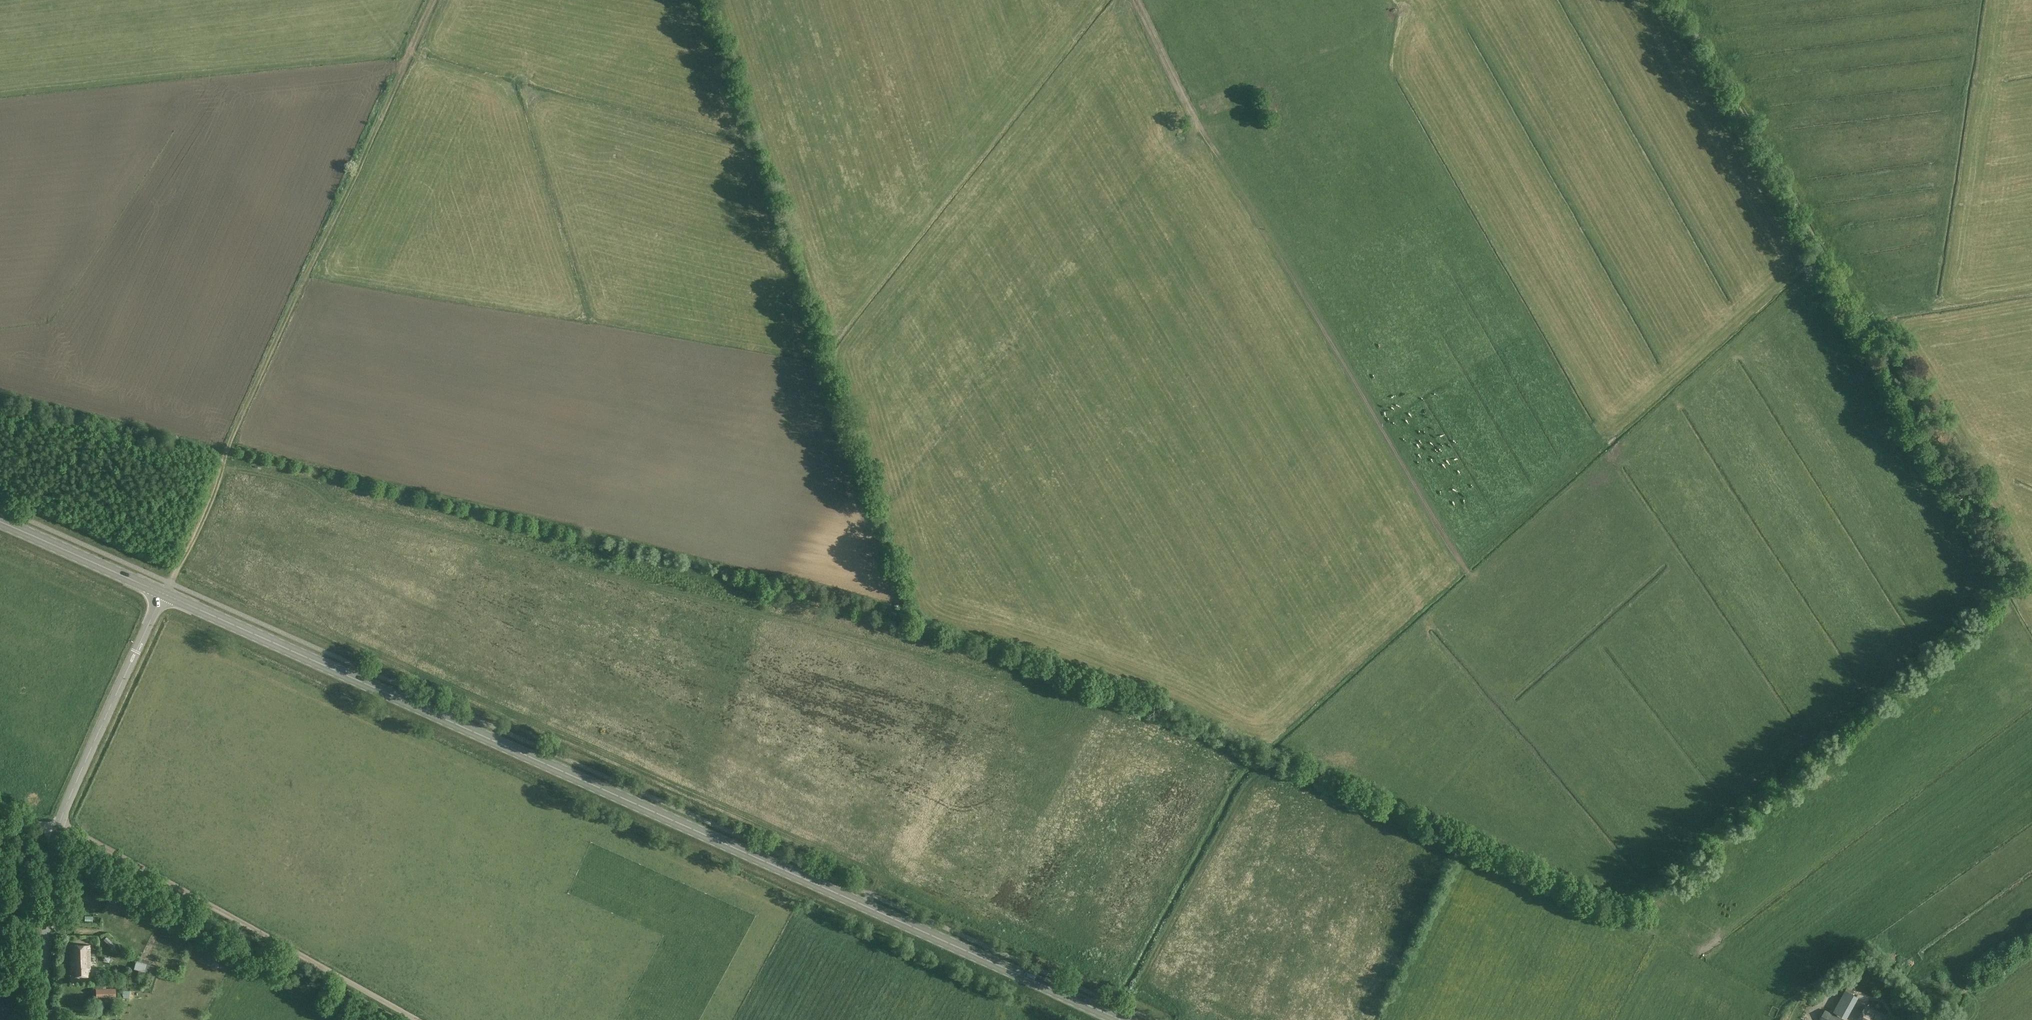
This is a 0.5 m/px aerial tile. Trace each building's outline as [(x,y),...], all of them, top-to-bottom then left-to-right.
[(117,888),(112,898),(125,905),(130,895),(117,888)] [(111,904),(105,914),(117,921),(123,911),(111,904)] [(154,907),(150,916),(164,924),(169,915),(154,907)] [(71,961),(90,961),(90,944),(71,944),(71,961)] [(157,967),(136,960),(133,968),(154,975),(157,967)] [(90,961),(71,961),(71,976),(90,976),(90,961)] [(1883,966),(1878,971),(1884,978),(1886,977),(1888,980),(1890,982),(1894,978),(1892,976),(1883,966)] [(103,983),(95,983),(96,997),(116,996),(115,988),(106,988),(106,984),(103,984),(103,983)] [(1846,991),(1835,1012),(1847,1018),(1858,997),(1849,992),(1852,987),(1847,984),(1845,990),(1846,991)] [(1859,1019),(1884,1019),(1886,1016),(1866,1006),(1859,1019)] [(1819,1019),(1844,1019),(1845,1019),(1825,1009),(1819,1019)]
